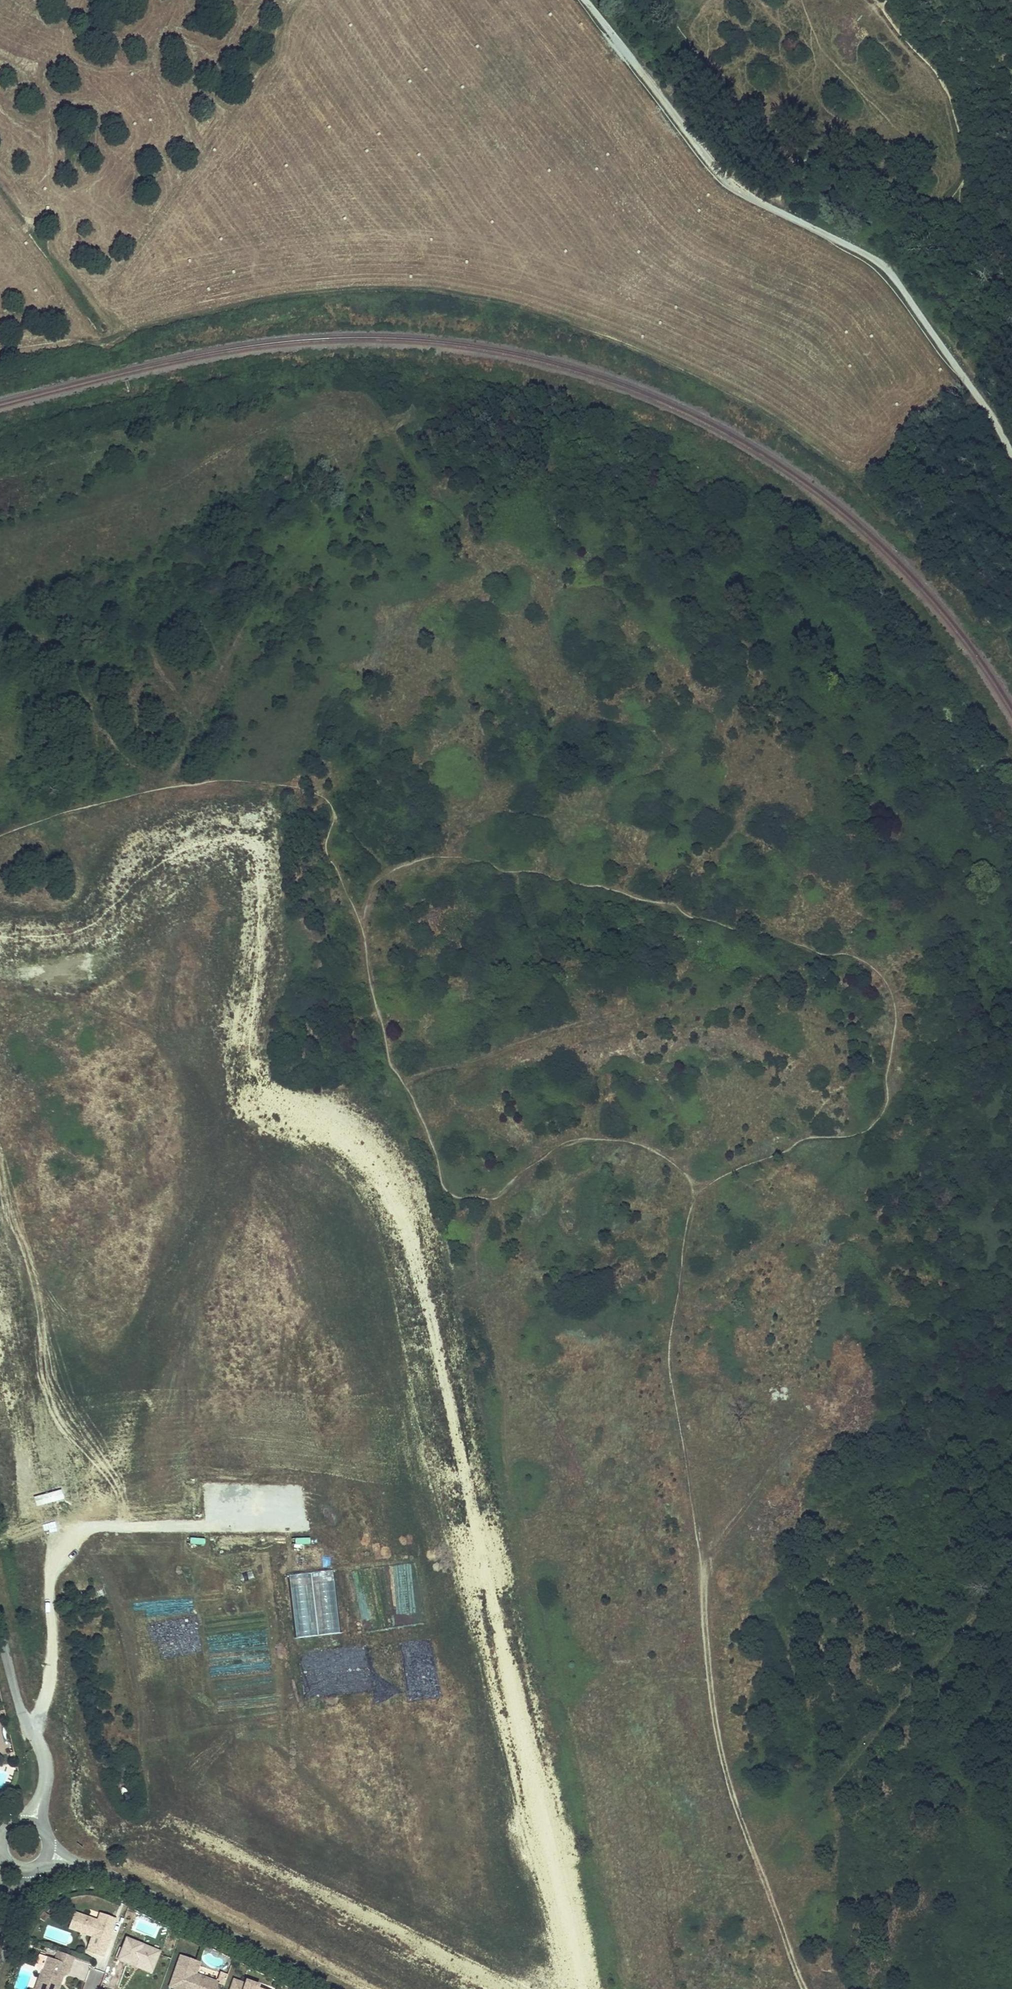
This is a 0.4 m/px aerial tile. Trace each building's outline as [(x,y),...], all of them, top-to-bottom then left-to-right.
[(48,1915),(44,1912),(39,1918),(44,1921),(48,1915)] [(117,1918),(101,1912),(98,1920),(75,1912),(69,1927),(82,1932),(83,1930),(86,1930),(87,1934),(93,1936),(99,1938),(94,1953),(103,1956),(117,1918)] [(99,1938),(93,1936),(87,1951),(94,1953),(99,1938)] [(160,1951),(126,1938),(118,1959),(134,1966),(135,1963),(152,1970),(160,1951)] [(31,1942),(24,1939),(21,1948),(28,1950),(31,1942)] [(56,1960),(39,1954),(35,1967),(38,1972),(41,1973),(35,1988),(59,1988),(61,1983),(58,1982),(59,1979),(62,1978),(64,1973),(68,1975),(74,1957),(59,1952),(56,1960)] [(180,1955),(173,1974),(178,1975),(173,1988),(214,1988),(216,1982),(195,1974),(200,1962),(180,1955)] [(152,1970),(135,1963),(134,1966),(151,1973),(152,1970)] [(178,1975),(173,1974),(169,1987),(173,1988),(178,1975)] [(234,1980),(231,1988),(259,1988),(257,1988),(250,1986),(245,1984),(234,1980)]
